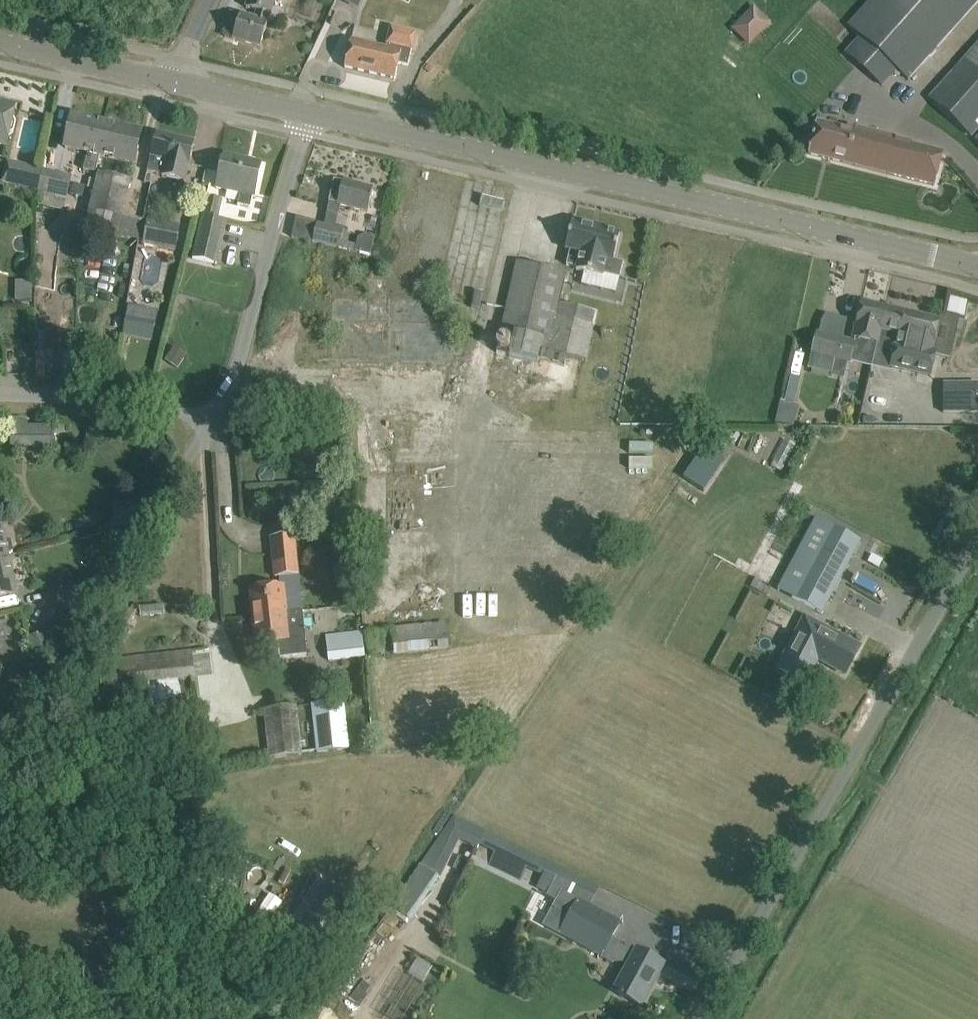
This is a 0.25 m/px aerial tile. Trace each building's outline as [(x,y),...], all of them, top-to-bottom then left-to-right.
[(247,7),(257,11),(255,19),(232,12),(224,36),(260,47),(268,23),(266,23),(269,14),(270,14),(274,0),(249,0),(247,7)] [(849,25),(860,36),(897,70),(908,80),(977,3),(977,0),(871,0),(849,25)] [(754,5),(732,28),(745,41),(768,19),(754,5)] [(345,67),(395,79),(398,64),(408,66),(412,50),(416,33),(391,27),(387,44),(386,48),(351,40),(345,67)] [(926,97),(971,137),(977,129),(977,41),(926,97)] [(6,148),(8,137),(14,134),(16,125),(12,120),(15,107),(0,103),(0,147),(6,148)] [(84,170),(95,173),(107,124),(72,116),(65,147),(88,153),(84,170)] [(934,186),(943,152),(910,144),(910,143),(896,139),(897,137),(856,127),(854,131),(816,122),(808,154),(934,186)] [(107,124),(95,173),(100,156),(134,164),(141,132),(107,124)] [(156,134),(151,153),(147,172),(186,182),(195,143),(156,134)] [(262,165),(223,156),(216,188),(240,193),(238,204),(250,207),(253,196),(255,197),(262,165)] [(1,182),(40,192),(44,172),(44,170),(6,160),(1,182)] [(40,192),(37,205),(66,211),(73,178),(44,172),(40,192)] [(99,173),(86,227),(83,238),(103,243),(106,232),(117,235),(130,180),(99,173)] [(341,206),(368,212),(373,189),(334,181),(327,213),(338,215),(341,206)] [(216,263),(223,233),(214,231),(222,200),(207,196),(192,258),(216,263)] [(176,252),(181,225),(148,219),(143,246),(176,252)] [(613,260),(620,235),(571,223),(564,251),(569,252),(566,265),(576,267),(575,271),(603,278),(604,275),(619,278),(623,262),(613,260)] [(344,230),(320,225),(317,224),(313,242),(340,248),(344,230)] [(540,361),(564,367),(567,356),(586,360),(597,312),(559,304),(565,281),(567,282),(569,273),(517,262),(500,340),(512,343),(509,357),(538,363),(541,349),(542,350),(540,361)] [(816,334),(812,353),(850,362),(851,359),(872,364),(877,344),(878,344),(881,331),(880,330),(885,308),(862,303),(853,342),(816,334)] [(877,344),(872,364),(892,369),(931,378),(937,352),(932,350),(938,322),(924,319),(925,317),(885,308),(880,330),(881,331),(878,344),(877,344)] [(187,356),(174,347),(164,360),(177,369),(187,356)] [(791,376),(784,401),(794,403),(800,379),(791,376)] [(977,413),(977,384),(943,384),(944,413),(977,413)] [(780,403),(775,422),(791,426),(795,407),(780,403)] [(26,421),(10,421),(10,448),(27,448),(27,446),(52,446),(52,429),(26,429),(26,421)] [(684,479),(706,491),(722,463),(699,451),(684,479)] [(794,595),(792,598),(822,614),(861,541),(831,525),(794,595)] [(8,556),(7,555),(14,553),(12,540),(4,540),(2,527),(0,527),(0,558),(8,556)] [(251,589),(254,618),(301,612),(294,535),(272,538),(276,578),(279,577),(280,586),(251,589)] [(0,558),(0,598),(16,595),(8,556),(0,558)] [(163,606),(140,608),(140,617),(164,615),(163,606)] [(128,610),(105,651),(113,655),(116,650),(119,645),(129,626),(133,620),(136,614),(129,611),(128,610)] [(302,612),(301,612),(254,618),(257,644),(278,642),(280,659),(307,656),(302,612)] [(859,646),(842,637),(805,617),(778,668),(797,678),(796,679),(800,681),(800,680),(806,683),(818,659),(845,674),(859,646)] [(446,623),(391,629),(394,653),(448,648),(446,623)] [(329,660),(365,656),(363,632),(326,636),(329,660)] [(46,636),(30,640),(33,653),(50,649),(46,636)] [(191,651),(98,661),(101,686),(194,675),(191,651)] [(767,684),(762,693),(771,698),(776,689),(767,684)] [(349,749),(344,702),(343,701),(312,705),(318,752),(349,749)] [(296,707),(264,710),(270,758),(302,754),(296,707)] [(542,876),(536,888),(547,894),(557,876),(545,870),(542,876)] [(559,932),(576,899),(567,894),(572,884),(557,876),(547,894),(547,895),(557,900),(544,924),(559,932)] [(319,957),(354,903),(327,886),(292,939),(319,957)] [(576,899),(559,932),(602,956),(612,937),(620,923),(576,899)] [(624,958),(631,961),(614,991),(641,1006),(663,965),(612,937),(602,956),(612,962),(622,961),(624,958)]
